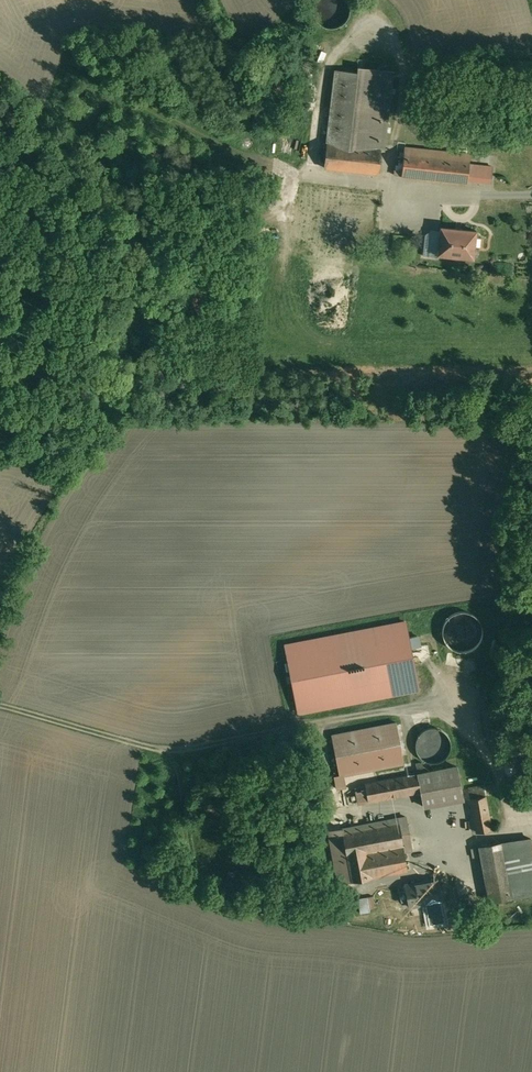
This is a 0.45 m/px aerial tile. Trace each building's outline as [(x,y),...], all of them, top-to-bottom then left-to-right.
[(315,2),(314,3),(314,5),(313,7),(313,9),(313,12),(314,13),(314,15),(315,17),(316,19),(318,21),(319,22),(320,24),(322,25),(324,26),(327,27),(329,28),(332,28),(335,27),(337,27),(340,26),(342,24),(344,23),(346,21),(348,19),(349,16),(349,14),(350,12),(350,9),(350,6),(349,4),(348,1),(347,0),(316,0),(315,2)] [(393,71),(358,67),(357,72),(336,70),(327,143),(324,167),(379,173),(381,150),(384,150),(393,71)] [(471,154),(405,147),(402,171),(395,170),(395,175),(468,183),(468,176),(492,178),(493,166),(470,164),(471,154)] [(477,230),(441,227),(438,255),(474,258),(474,257),(475,257),(476,256),(478,255),(479,253),(479,252),(479,250),(478,249),(477,248),(476,247),(475,247),(477,230)] [(330,324),(347,324),(348,306),(330,306),(330,324)] [(470,623),(469,613),(460,614),(461,617),(453,618),(453,624),(470,623)] [(299,713),(426,692),(415,620),(287,641),(299,713)] [(420,647),(426,646),(424,635),(418,636),(420,647)] [(472,636),(456,637),(457,649),(480,646),(479,635),(472,636)] [(397,722),(332,735),(340,775),(340,776),(345,775),(405,763),(397,722)] [(436,728),(433,728),(429,728),(427,729),(426,730),(424,731),(422,732),(420,734),(419,736),(417,738),(417,740),(416,741),(416,743),(416,746),(416,749),(417,751),(418,753),(419,755),(421,758),(423,759),(425,761),(427,762),(429,762),(432,763),(434,763),(437,763),(440,762),(442,761),(444,759),(446,758),(447,756),(448,755),(449,753),(450,752),(450,750),(451,748),(451,746),(451,745),(451,742),(450,741),(450,739),(449,737),(448,736),(447,734),(446,733),(445,732),(443,730),(440,729),(438,728),(436,728)] [(427,772),(426,762),(412,764),(412,768),(415,767),(416,773),(427,772)] [(458,767),(419,774),(422,791),(421,792),(424,807),(464,799),(458,767)] [(340,776),(340,775),(334,776),(337,789),(347,787),(345,775),(340,776)] [(484,786),(469,789),(477,832),(492,830),(484,786)] [(406,817),(329,831),(339,884),(371,877),(408,870),(404,851),(413,850),(406,817)] [(503,842),(480,846),(490,901),(513,897),(531,894),(531,843),(531,838),(503,842)] [(330,866),(314,869),(318,888),(334,885),(330,866)] [(439,879),(406,885),(410,906),(426,903),(430,925),(445,922),(441,901),(443,901),(439,879)]
